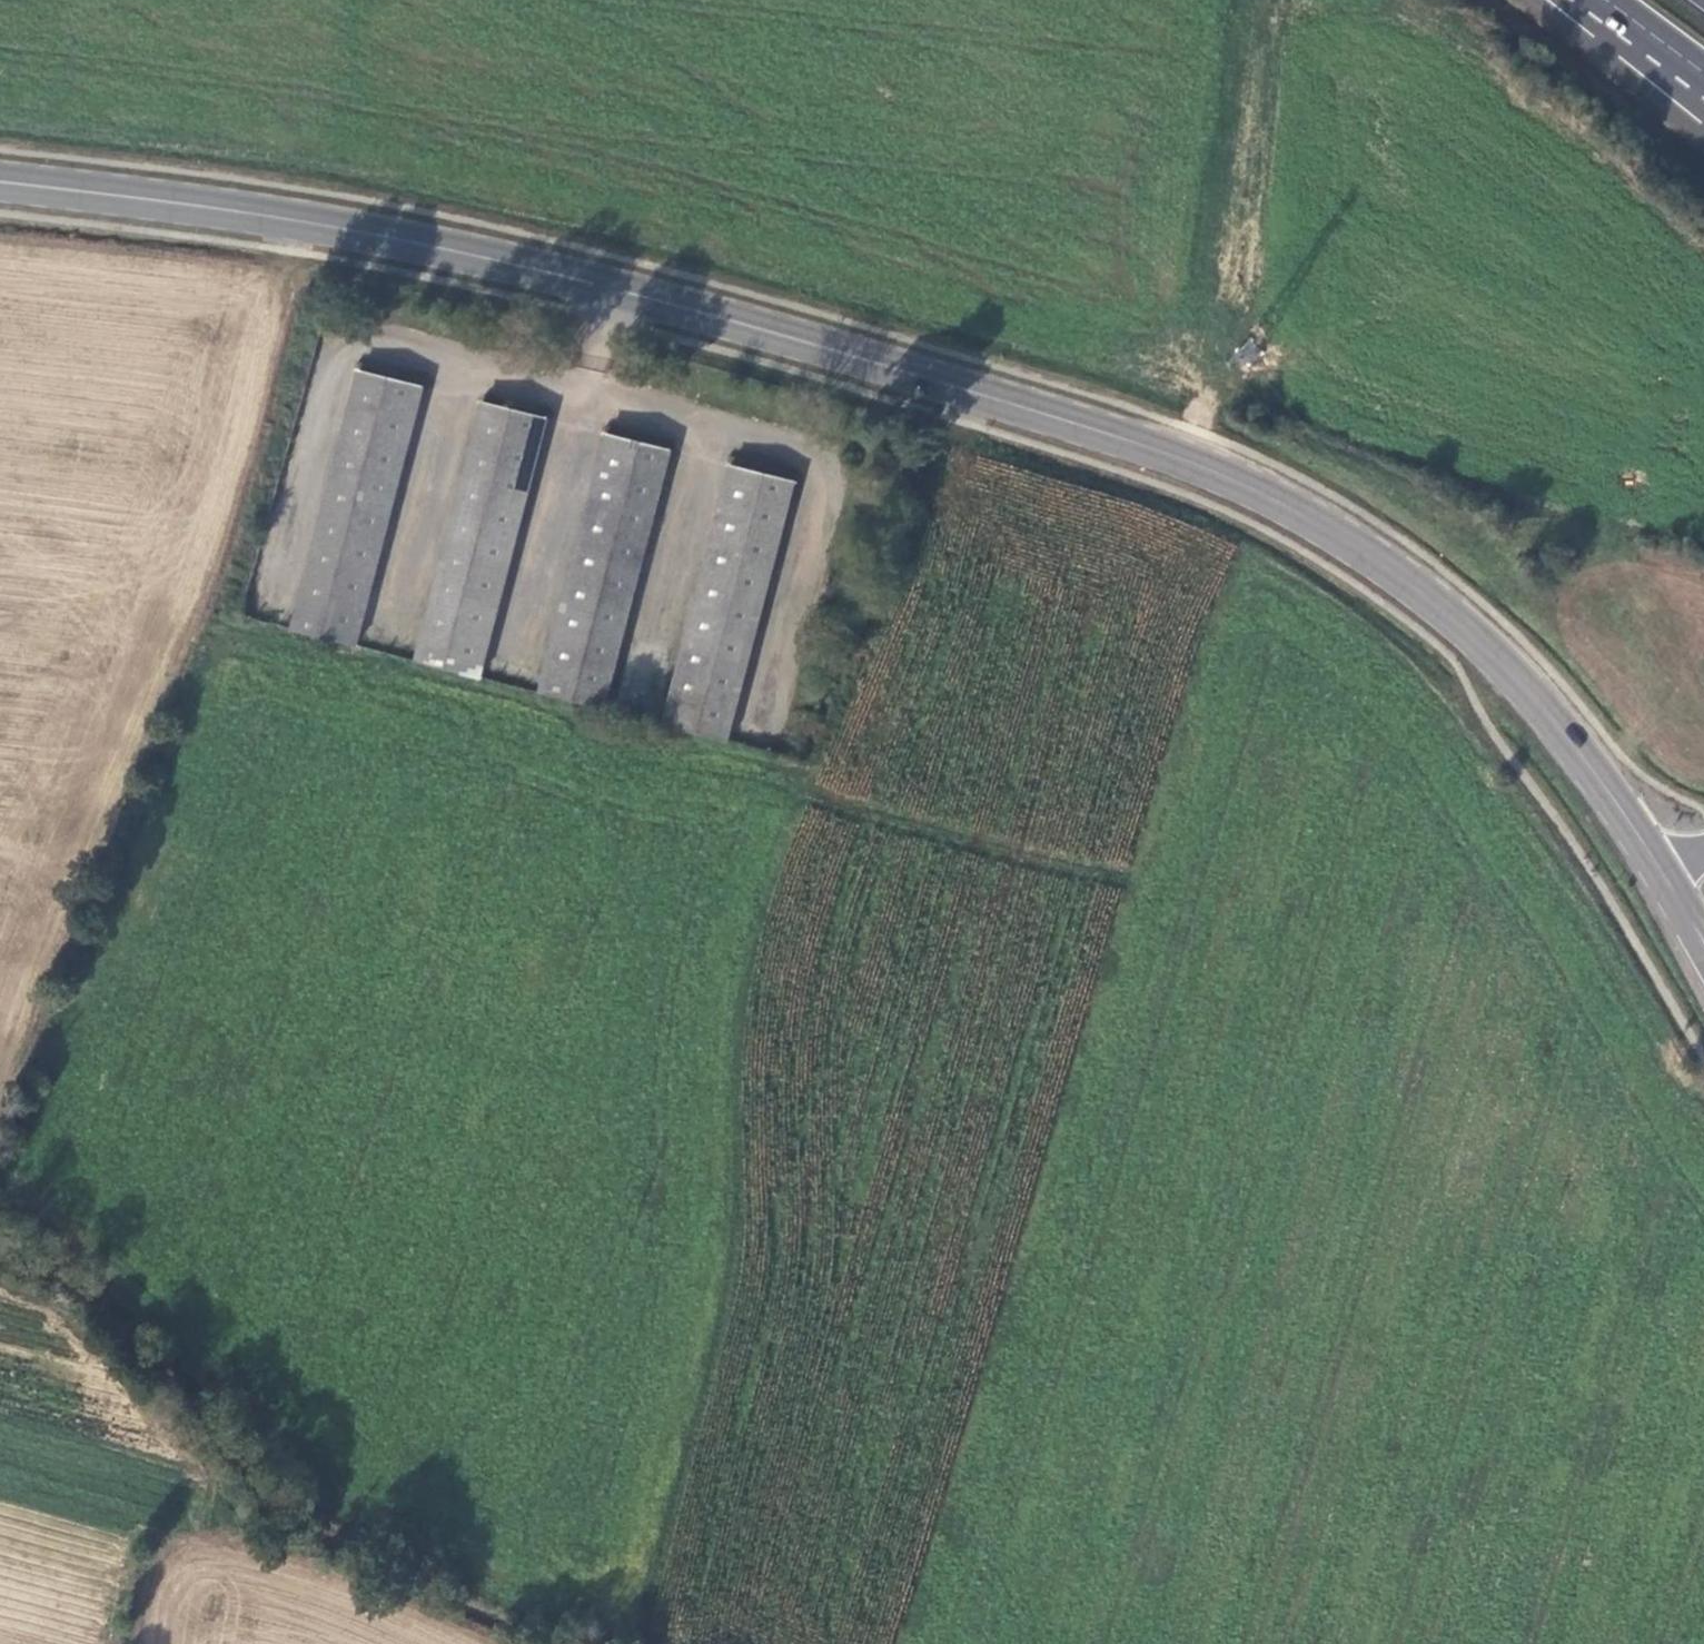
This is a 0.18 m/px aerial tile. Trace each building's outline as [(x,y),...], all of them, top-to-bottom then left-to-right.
[(361,648),(422,386),(357,370),(298,632),(361,648)] [(484,678),(549,418),(484,400),(419,661),(484,678)] [(606,707),(672,446),(609,431),(545,692),(606,707)] [(732,740),(795,478),(732,461),(669,722),(732,740)]
